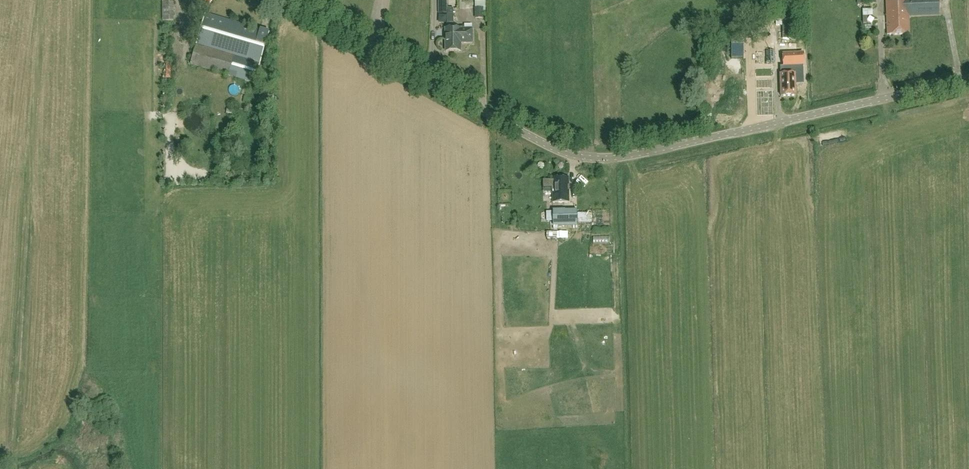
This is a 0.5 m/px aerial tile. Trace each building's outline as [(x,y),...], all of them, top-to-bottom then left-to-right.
[(213,0),(195,0),(208,8),(213,0)] [(439,14),(447,14),(447,0),(439,0),(439,14)] [(463,11),(473,10),(472,0),(463,0),(463,11)] [(939,0),(886,0),(887,35),(909,35),(909,17),(939,16),(939,0)] [(174,2),(162,2),(162,21),(174,21),(174,2)] [(483,19),(483,8),(474,8),(475,19),(483,19)] [(871,11),(862,12),(862,23),(872,23),(871,11)] [(260,64),(269,33),(205,14),(193,65),(261,85),(266,66),(260,64)] [(472,43),(472,29),(460,29),(456,29),(455,20),(454,20),(454,16),(450,16),(450,25),(447,25),(447,29),(445,29),(445,51),(461,51),(461,43),(472,43)] [(774,51),(766,52),(767,63),(775,63),(774,51)] [(796,82),(803,82),(802,66),(786,67),(786,75),(780,74),(781,96),(796,96),(796,82)] [(569,203),(569,178),(553,178),(553,203),(569,203)] [(553,221),(553,226),(565,226),(565,210),(553,210),(553,211),(553,221)] [(576,216),(577,226),(591,225),(591,215),(576,216)]
